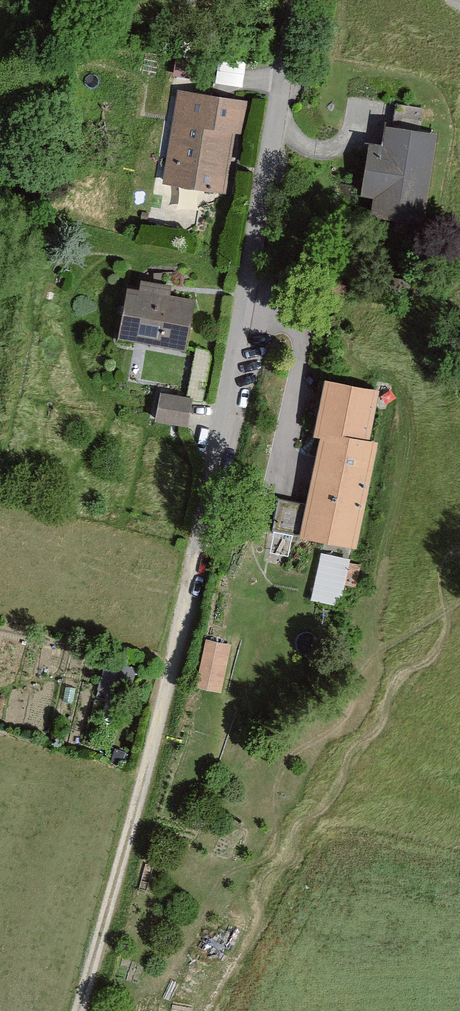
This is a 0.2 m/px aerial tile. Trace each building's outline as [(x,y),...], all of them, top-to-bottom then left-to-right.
[(246,61),(219,58),(215,83),(242,87),(246,61)] [(202,62),(176,59),(173,74),(199,79),(202,62)] [(238,103),(174,93),(159,186),(223,196),(238,103)] [(440,139),(355,130),(346,224),(430,233),(440,139)] [(139,290),(126,288),(117,340),(185,353),(195,300),(170,296),(171,287),(142,281),(139,290)] [(212,354),(191,350),(182,392),(203,398),(212,354)] [(379,390),(328,380),(315,436),(321,440),(302,537),(357,549),(378,443),(370,440),(379,390)] [(161,392),(155,421),(180,425),(188,426),(192,397),(161,392)] [(294,533),(299,500),(276,496),(270,529),(294,533)] [(351,558),(320,552),(311,599),(340,606),(351,558)] [(207,640),(196,689),(221,695),(230,645),(207,640)]
